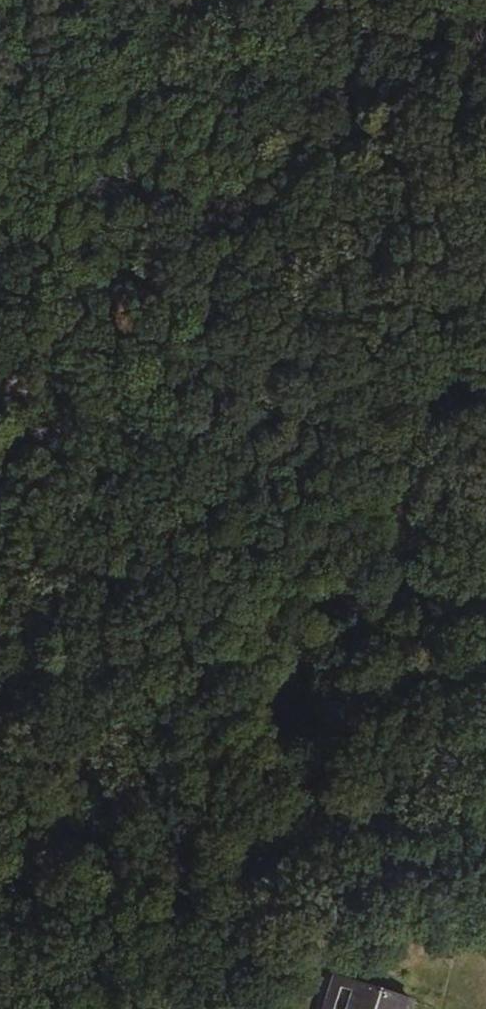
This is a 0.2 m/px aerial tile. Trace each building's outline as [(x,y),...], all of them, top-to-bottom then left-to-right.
[(329,975),(319,1008),(415,1008),(417,1002),(329,975)]
